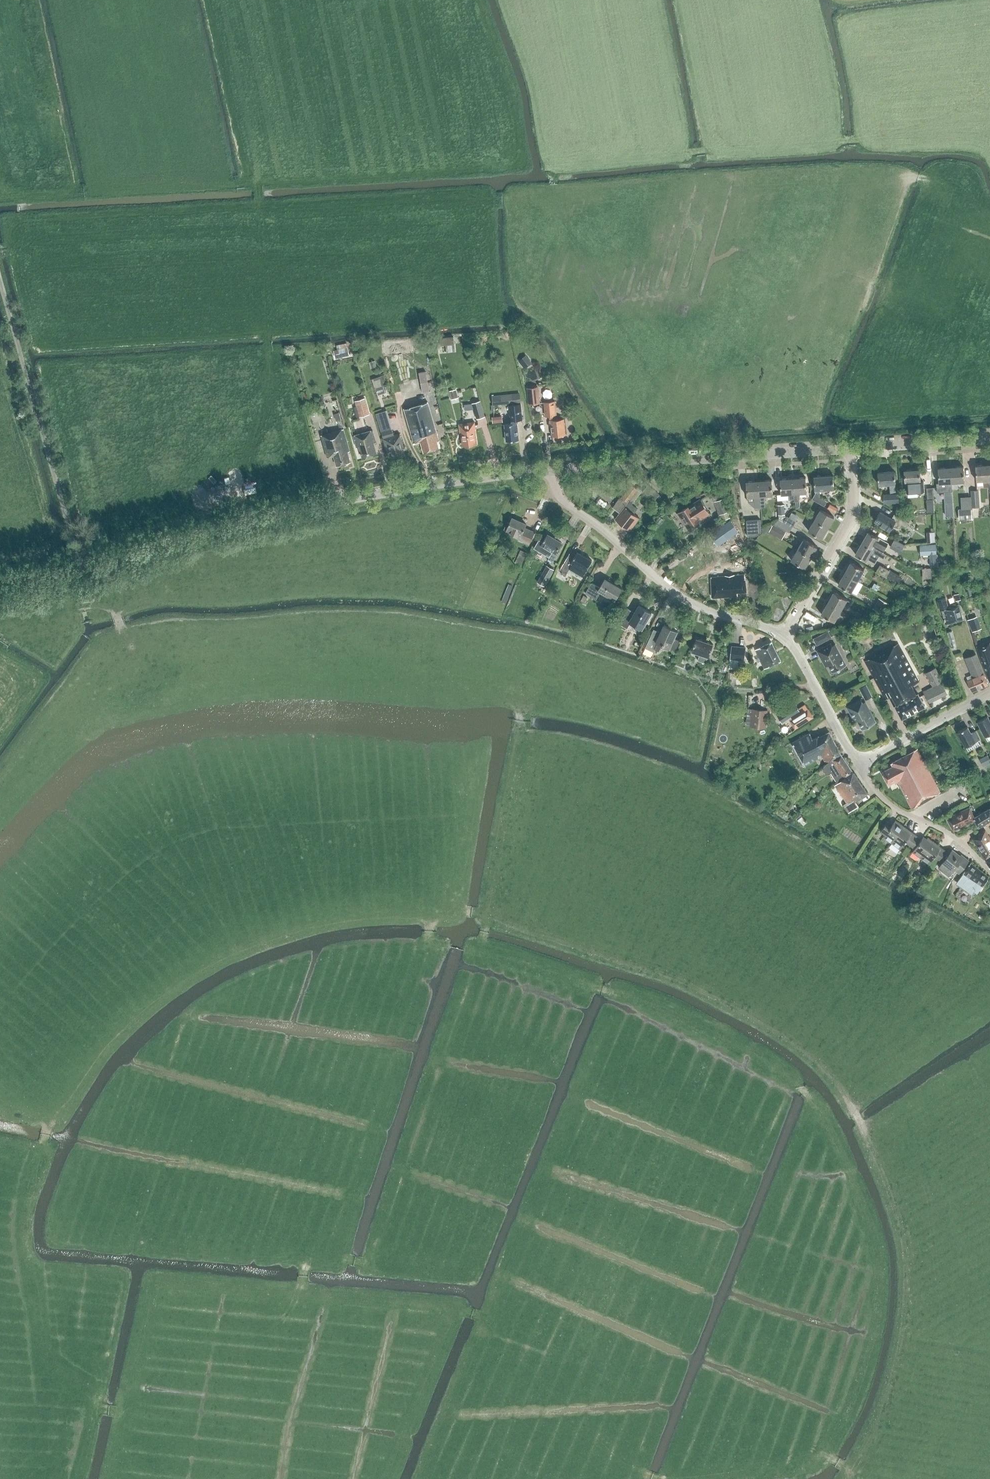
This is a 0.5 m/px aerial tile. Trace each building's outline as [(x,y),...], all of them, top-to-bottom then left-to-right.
[(453,337),(440,338),(441,345),(454,344),(453,337)] [(383,342),(384,354),(412,353),(411,341),(383,342)] [(349,356),(347,343),(336,345),(337,349),(333,350),(335,358),(349,356)] [(532,363),(526,355),(518,361),(525,369),(532,363)] [(386,384),(383,375),(371,379),(374,388),(386,384)] [(540,403),(538,386),(527,387),(528,405),(540,403)] [(458,397),(456,389),(449,391),(452,399),(458,397)] [(492,396),(493,404),(520,401),(520,393),(492,396)] [(370,414),(365,398),(354,401),(359,417),(370,414)] [(480,401),(472,403),(476,419),(485,417),(480,401)] [(556,415),(554,401),(544,402),(546,416),(549,416),(550,420),(549,420),(550,427),(551,427),(552,436),(565,435),(563,419),(555,419),(555,415),(556,415)] [(440,447),(427,402),(404,409),(414,443),(420,441),(423,452),(440,447)] [(522,420),(520,404),(509,405),(510,421),(511,421),(511,423),(504,424),(506,441),(518,440),(516,420),(522,420)] [(475,429),(474,422),(459,424),(460,432),(461,432),(463,446),(476,444),(474,429),(475,429)] [(349,451),(343,429),(321,435),(327,458),(334,456),(336,465),(350,461),(348,452),(349,451)] [(394,435),(392,429),(381,432),(383,438),(387,452),(391,451),(392,455),(402,452),(401,448),(403,447),(399,434),(394,435)] [(376,441),(372,430),(353,435),(356,447),(359,446),(362,458),(377,454),(373,442),(376,441)] [(988,465),(975,466),(976,481),(983,480),(983,487),(989,487),(989,480),(988,465)] [(963,466),(950,467),(951,482),(952,489),(958,488),(957,482),(964,482),(963,466)] [(939,483),(936,483),(937,492),(939,492),(952,491),(952,489),(951,482),(950,467),(938,468),(939,483)] [(920,480),(919,470),(904,471),(905,481),(906,490),(916,490),(916,491),(923,491),(922,480),(920,480)] [(895,483),(894,471),(877,472),(878,484),(889,484),(890,494),(883,494),(884,503),(899,502),(898,493),(895,493),(895,483)] [(834,488),(833,475),(813,477),(814,490),(815,490),(815,494),(812,499),(824,506),(827,501),(820,497),(819,489),(834,488)] [(793,478),(794,493),(807,492),(805,477),(793,478)] [(794,500),(794,493),(793,478),(780,479),(781,494),(788,494),(789,500),(794,500)] [(759,481),(760,496),(773,495),(772,480),(759,481)] [(761,509),(760,496),(759,481),(746,481),(747,496),(754,496),(754,509),(761,509)] [(637,490),(632,485),(622,498),(628,502),(619,513),(615,519),(629,530),(639,518),(633,514),(637,509),(631,504),(633,502),(642,490),(638,488),(637,490)] [(659,494),(648,485),(643,491),(654,500),(659,494)] [(718,515),(720,514),(722,520),(731,516),(725,497),(714,501),(718,515)] [(709,513),(700,500),(688,507),(688,506),(677,513),(682,520),(685,518),(690,527),(698,522),(697,521),(709,513)] [(830,504),(827,508),(835,513),(837,509),(837,508),(830,504)] [(971,519),(971,508),(958,509),(959,520),(971,519)] [(820,509),(814,520),(828,528),(834,517),(820,509)] [(899,529),(901,525),(905,528),(908,522),(894,514),(891,519),(879,512),(874,521),(880,525),(880,526),(889,532),(892,527),(899,529)] [(786,517),(783,523),(792,528),(795,521),(788,518),(786,517)] [(526,524),(511,518),(509,523),(507,522),(504,529),(506,530),(505,532),(519,538),(518,540),(529,545),(535,532),(525,528),(526,524)] [(718,545),(738,531),(730,519),(710,534),(718,545)] [(760,519),(746,520),(747,530),(747,536),(749,536),(755,536),(761,531),(760,519)] [(821,538),(828,528),(814,520),(808,531),(821,538)] [(776,536),(780,529),(772,524),(762,528),(762,534),(765,531),(768,533),(768,532),(776,536)] [(930,541),(938,541),(938,530),(930,531),(930,541)] [(868,532),(861,543),(872,549),(873,547),(874,547),(881,552),(885,545),(888,541),(880,536),(879,538),(868,532)] [(561,543),(547,534),(542,542),(539,539),(533,548),(549,557),(548,559),(553,562),(557,553),(556,552),(561,543)] [(797,550),(811,557),(817,547),(803,539),(797,550)] [(904,545),(894,539),(890,546),(900,552),(904,545)] [(872,549),(861,543),(855,554),(866,561),(867,559),(874,563),(879,556),(883,558),(886,554),(881,552),(874,547),(873,547),(872,549)] [(718,558),(734,555),(732,546),(717,549),(718,558)] [(527,552),(520,549),(514,563),(521,566),(527,552)] [(811,557),(797,550),(791,560),(805,568),(811,557)] [(575,554),(571,551),(560,570),(562,571),(560,574),(565,576),(569,569),(582,576),(592,561),(577,552),(575,554)] [(938,565),(937,552),(929,552),(930,565),(938,565)] [(724,560),(725,571),(737,570),(736,559),(724,560)] [(850,562),(844,573),(857,581),(864,570),(850,562)] [(537,582),(543,586),(553,569),(547,565),(537,582)] [(880,565),(876,571),(886,577),(890,571),(880,565)] [(934,567),(925,568),(926,577),(935,577),(934,567)] [(857,581),(844,573),(838,584),(851,592),(857,581)] [(744,575),(734,575),(726,576),(710,578),(712,597),(737,595),(737,592),(746,591),(744,575)] [(622,589),(605,578),(599,587),(591,583),(585,593),(596,599),(600,592),(615,600),(622,589)] [(877,591),(880,585),(874,582),(871,588),(877,591)] [(833,592),(827,603),(840,610),(846,599),(833,592)] [(889,604),(879,598),(873,608),(883,614),(889,604)] [(948,608),(945,598),(937,600),(940,611),(941,611),(945,625),(962,620),(958,605),(948,608)] [(834,622),(840,610),(827,603),(821,614),(834,622)] [(651,613),(639,605),(634,612),(628,609),(619,624),(627,628),(630,622),(642,629),(651,613)] [(981,628),(977,616),(967,620),(971,632),(981,628)] [(854,626),(857,621),(851,617),(848,622),(854,626)] [(677,631),(664,625),(660,632),(654,629),(645,648),(653,652),(654,649),(658,651),(661,645),(669,648),(675,651),(679,641),(674,638),(677,631)] [(831,630),(821,635),(822,637),(824,641),(834,636),(831,630)] [(713,644),(696,638),(692,651),(700,654),(697,660),(705,663),(708,656),(709,657),(713,644)] [(976,646),(983,664),(989,682),(989,640),(976,646)] [(780,661),(771,642),(755,649),(764,669),(780,661)] [(825,667),(828,666),(832,673),(846,665),(836,647),(834,648),(831,643),(817,650),(825,667)] [(918,682),(898,644),(865,661),(885,699),(892,695),(897,704),(895,706),(901,719),(925,706),(918,693),(916,694),(911,685),(918,682)] [(745,647),(731,646),(729,668),(736,668),(737,660),(744,660),(745,647)] [(988,685),(975,654),(965,658),(973,678),(967,680),(972,691),(988,685)] [(925,673),(933,687),(943,681),(935,667),(925,673)] [(865,684),(858,687),(864,698),(870,694),(865,684)] [(867,712),(860,699),(846,707),(854,722),(857,721),(862,730),(876,722),(870,710),(867,712)] [(794,702),(776,714),(781,722),(788,718),(789,719),(795,729),(813,717),(805,704),(798,709),(797,710),(795,707),(797,706),(794,702)] [(751,722),(751,726),(765,727),(767,711),(752,709),(751,722)] [(977,721),(984,737),(985,736),(989,734),(989,722),(987,716),(977,721)] [(970,733),(967,727),(957,732),(965,747),(979,739),(975,731),(970,733)] [(822,756),(826,763),(841,754),(829,732),(819,737),(818,736),(813,739),(809,733),(792,743),(805,765),(822,756)] [(940,792),(917,749),(891,763),(892,766),(882,772),(888,785),(897,780),(911,808),(940,792)] [(853,772),(841,754),(826,763),(823,766),(828,774),(831,772),(837,783),(853,772)] [(987,755),(979,759),(983,766),(984,766),(986,768),(989,766),(989,761),(987,755)] [(853,772),(837,783),(835,784),(841,793),(847,802),(843,804),(848,812),(858,805),(855,800),(866,793),(853,772)] [(975,820),(974,817),(969,807),(946,818),(953,830),(975,820)] [(975,820),(979,827),(989,820),(989,810),(989,808),(974,817),(975,820)] [(883,837),(891,843),(903,826),(898,822),(897,824),(894,821),(892,825),(887,821),(880,830),(885,834),(883,837)] [(910,845),(916,836),(903,826),(891,843),(900,849),(905,842),(910,845)] [(985,831),(972,838),(985,859),(989,856),(989,839),(985,831)] [(921,839),(916,836),(910,845),(914,848),(912,851),(920,858),(932,841),(927,837),(926,839),(923,836),(921,839)] [(946,850),(932,841),(920,858),(929,864),(925,870),(929,873),(946,850)] [(963,857),(960,855),(952,849),(938,867),(949,875),(954,869),(959,873),(969,860),(963,856),(963,857)] [(989,876),(970,862),(963,873),(964,873),(960,879),(978,891),(989,876)]
